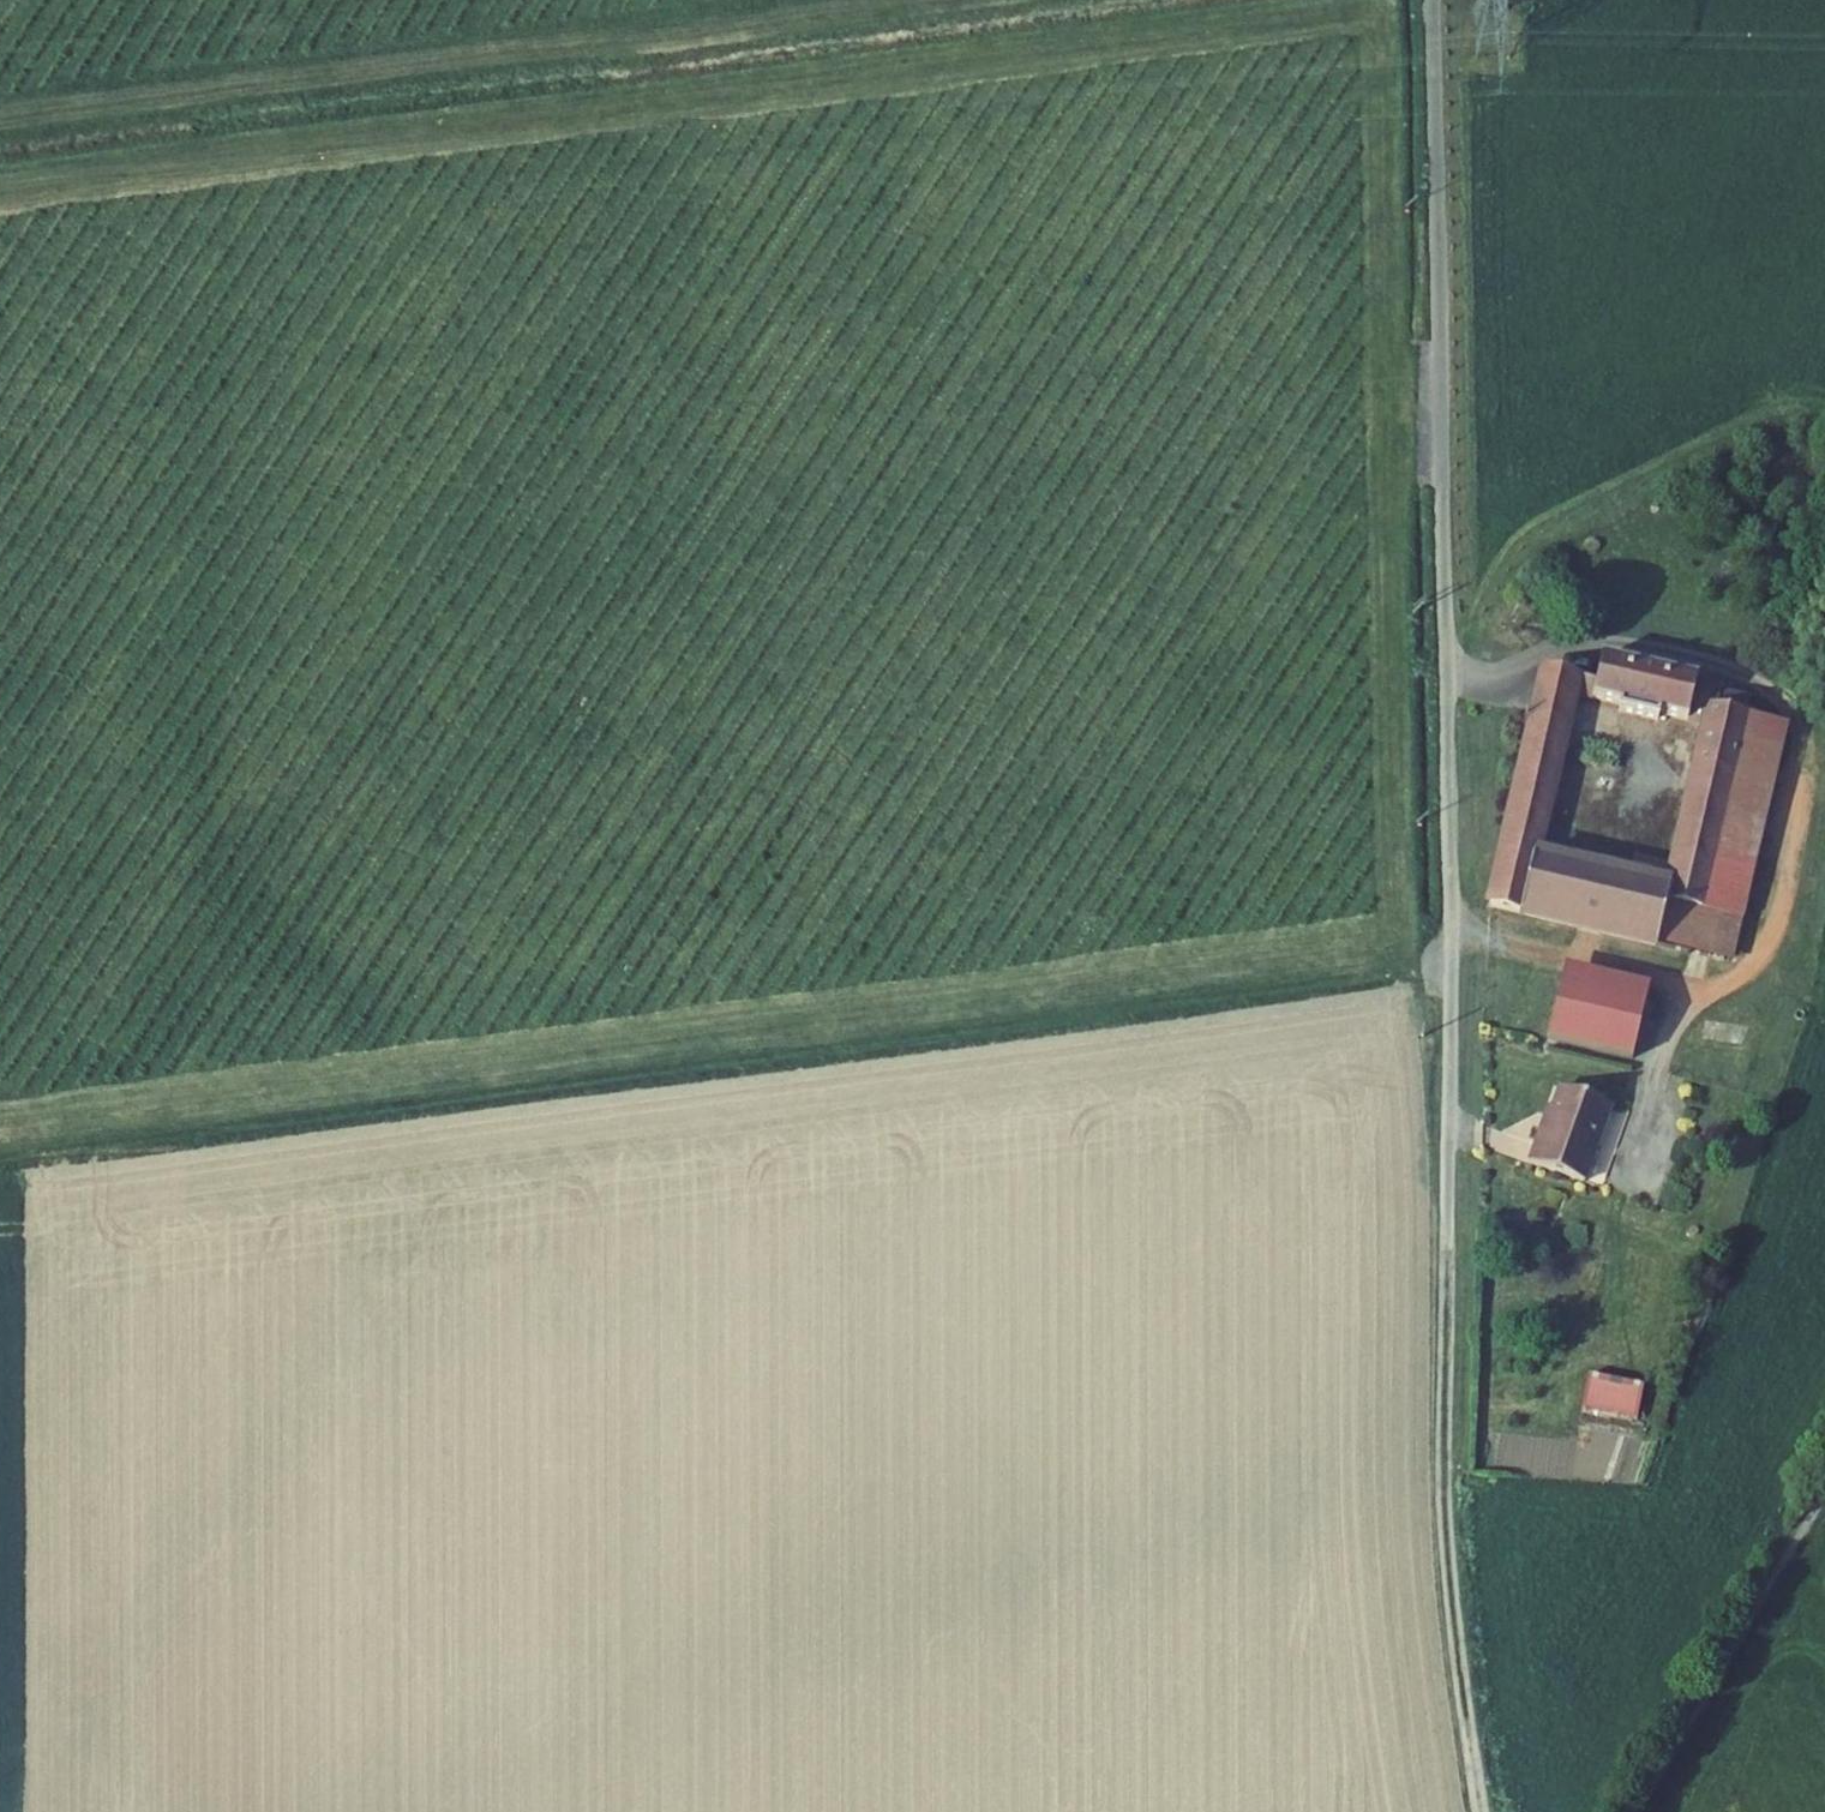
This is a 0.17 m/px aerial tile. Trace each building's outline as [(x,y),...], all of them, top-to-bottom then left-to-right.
[(1602,674),(1548,662),(1543,687),(1579,696),(1580,691),(1623,700),(1622,710),(1659,719),(1662,709),(1709,722),(1700,766),(1738,775),(1754,708),(1757,699),(1726,691),(1728,685),(1606,657),(1602,674)] [(1579,696),(1543,687),(1536,709),(1573,717),(1579,696)] [(1797,717),(1754,708),(1738,775),(1700,766),(1695,788),(1733,797),(1709,904),(1723,908),(1710,954),(1738,961),(1797,717)] [(1573,717),(1536,709),(1492,905),(1710,954),(1723,908),(1709,904),(1733,797),(1695,788),(1675,869),(1637,860),(1634,873),(1543,851),(1573,717)] [(1563,984),(1550,1038),(1632,1057),(1645,1002),(1563,984)] [(1613,1103),(1563,1086),(1542,1142),(1536,1139),(1528,1159),(1586,1179),(1613,1103)] [(1638,1424),(1647,1388),(1590,1375),(1582,1411),(1638,1424)]
